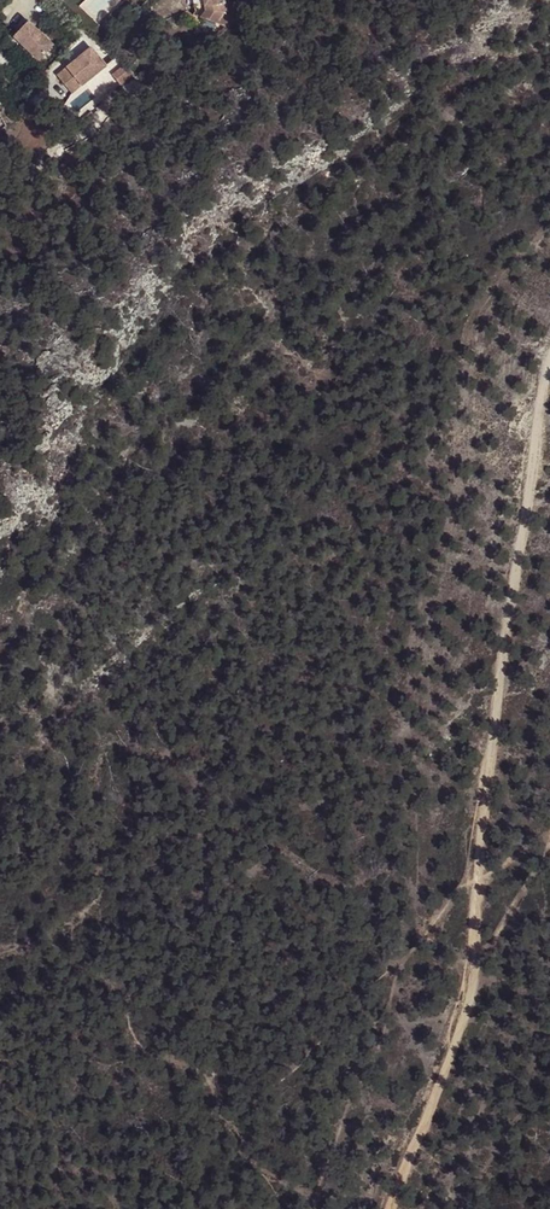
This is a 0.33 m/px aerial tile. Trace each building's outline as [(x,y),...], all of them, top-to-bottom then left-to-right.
[(206,10),(202,18),(218,23),(223,12),(227,11),(225,0),(204,0),(206,10)] [(39,60),(54,45),(30,21),(15,37),(39,60)] [(106,66),(92,48),(58,75),(72,93),(106,66)]
